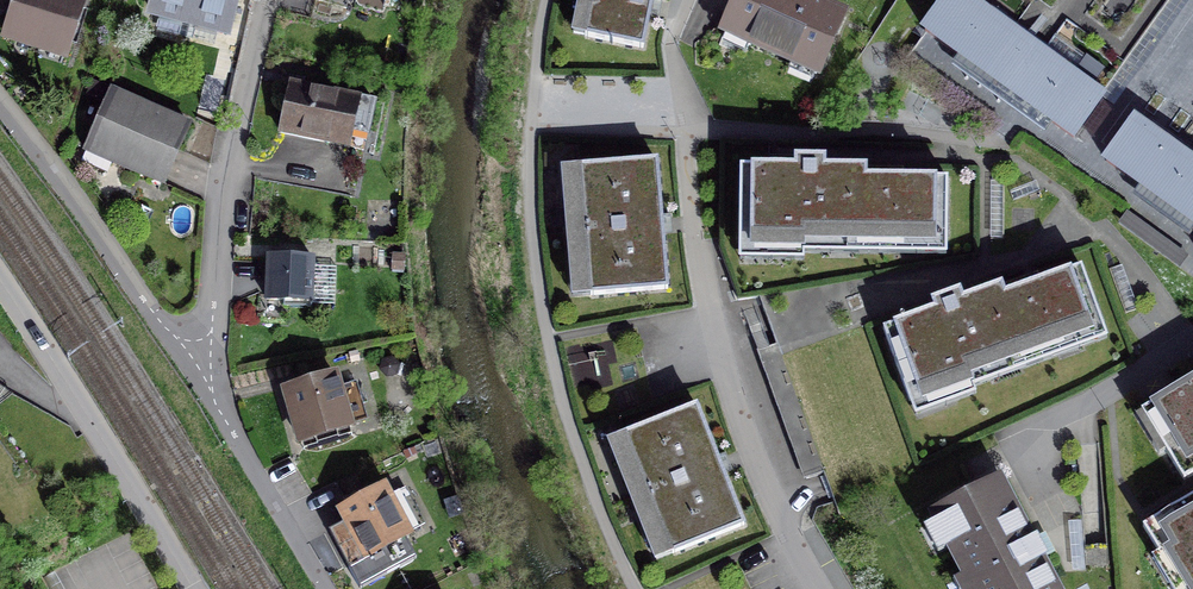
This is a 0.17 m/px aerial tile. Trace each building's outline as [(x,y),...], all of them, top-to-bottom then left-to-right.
[(67,46),(82,0),(17,0),(6,34),(42,46),(44,39),(67,46)] [(197,0),(156,0),(153,12),(191,22),(197,0)] [(191,22),(226,31),(234,0),(197,0),(191,22)] [(346,8),(349,0),(318,0),(346,8)] [(585,36),(643,48),(653,0),(593,0),(585,36)] [(727,28),(819,69),(841,18),(800,0),(739,0),(727,28)] [(965,0),(947,0),(938,13),(925,31),(1073,138),(1102,98),(1095,93),(965,0)] [(1095,93),(1124,53),(1135,61),(1145,46),(1153,36),(1142,28),(1159,4),(1154,0),(965,0),(1095,93)] [(364,149),(374,101),(297,85),(292,106),(286,105),(281,133),(364,149)] [(111,161),(163,184),(190,125),(112,90),(91,136),(117,148),(111,161)] [(1106,161),(1192,224),(1192,164),(1135,122),(1106,161)] [(795,167),(740,166),(739,243),(794,244),(794,259),(804,259),(804,237),(879,238),(878,253),(888,253),(888,237),(936,238),(936,253),(947,253),(948,179),(824,176),(824,160),(795,159),(795,167)] [(657,161),(580,167),(584,224),(568,226),(569,239),(585,238),(589,296),(667,290),(657,161)] [(313,260),(269,257),(267,299),(285,300),(285,306),(311,307),(311,304),(334,305),(336,268),(312,267),(313,260)] [(935,310),(884,328),(910,400),(961,381),(966,396),(976,392),(969,371),(1038,346),(1043,360),(1051,357),(1046,343),(1093,326),(1098,340),(1107,337),(1082,267),(966,309),(960,292),(932,303),(935,310)] [(335,375),(294,387),(301,412),(294,414),(302,440),(366,421),(354,382),(339,387),(335,375)] [(1141,412),(1184,481),(1192,475),(1192,380),(1141,412)] [(697,406),(625,434),(646,487),(630,493),(635,506),(651,500),(671,553),(744,525),(697,406)] [(935,515),(974,588),(1056,588),(1041,560),(1047,558),(1036,537),(1030,540),(999,482),(935,515)] [(346,508),(358,531),(351,535),(363,557),(347,565),(360,588),(417,559),(403,533),(421,524),(403,490),(389,498),(384,488),(346,508)] [(1143,527),(1159,553),(1167,548),(1184,575),(1169,584),(1172,588),(1192,588),(1192,497),(1143,527)]
